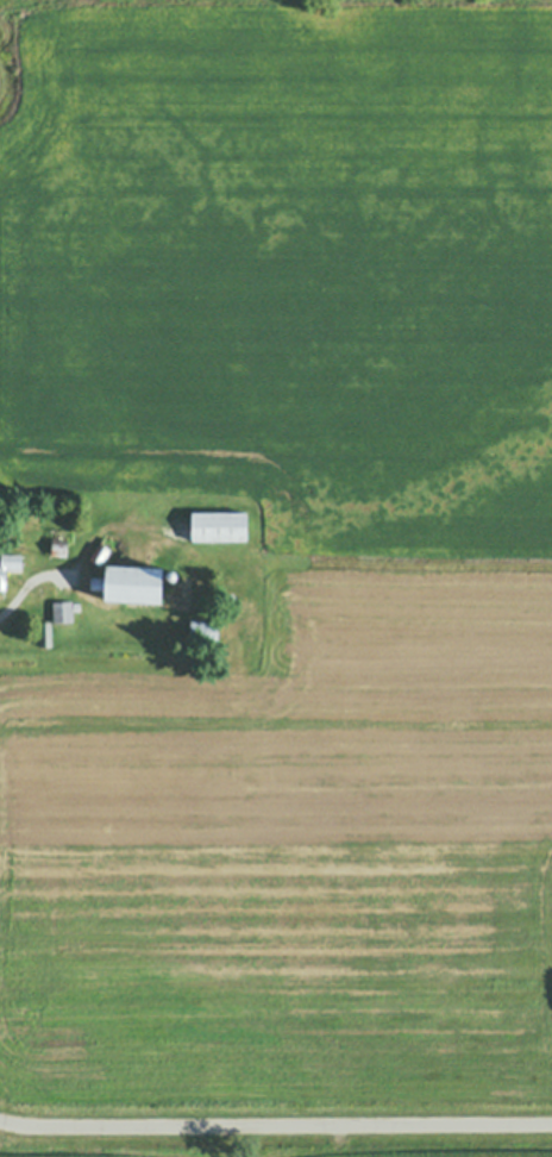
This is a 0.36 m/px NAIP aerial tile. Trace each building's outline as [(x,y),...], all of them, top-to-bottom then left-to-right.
[(250,513),(250,540),(194,540),(194,514),(250,513)] [(67,557),(51,556),(54,530),(74,531),(74,542),(68,542),(67,557)] [(111,556),(107,554),(100,564),(90,558),(106,534),(119,543),(111,556)] [(5,589),(0,589),(0,567),(1,567),(1,554),(21,555),(21,569),(6,569),(5,589)] [(107,565),(163,568),(162,602),(105,600),(105,590),(90,589),(90,577),(106,578),(107,565)] [(176,578),(176,580),(175,580),(174,580),(172,580),(171,580),(170,580),(170,578),(170,577),(169,577),(169,576),(169,575),(169,574),(170,574),(170,573),(171,573),(172,571),(174,571),(175,571),(175,573),(176,573),(176,574),(177,574),(177,575),(177,576),(177,577),(177,578),(176,578)] [(234,602),(234,603),(233,603),(232,603),(231,603),(230,603),(228,602),(227,602),(227,601),(226,600),(226,599),(226,598),(226,596),(226,595),(227,595),(227,594),(228,594),(228,593),(230,593),(231,593),(232,593),(233,593),(234,593),(236,594),(237,595),(237,596),(237,598),(237,599),(237,600),(237,601),(236,601),(236,602),(234,602)] [(52,602),(73,601),(73,603),(80,602),(81,611),(73,612),(74,623),(55,624),(52,602)] [(52,645),(40,645),(39,623),(51,621),(52,645)] [(192,621),(218,621),(218,640),(192,639),(192,621)]
